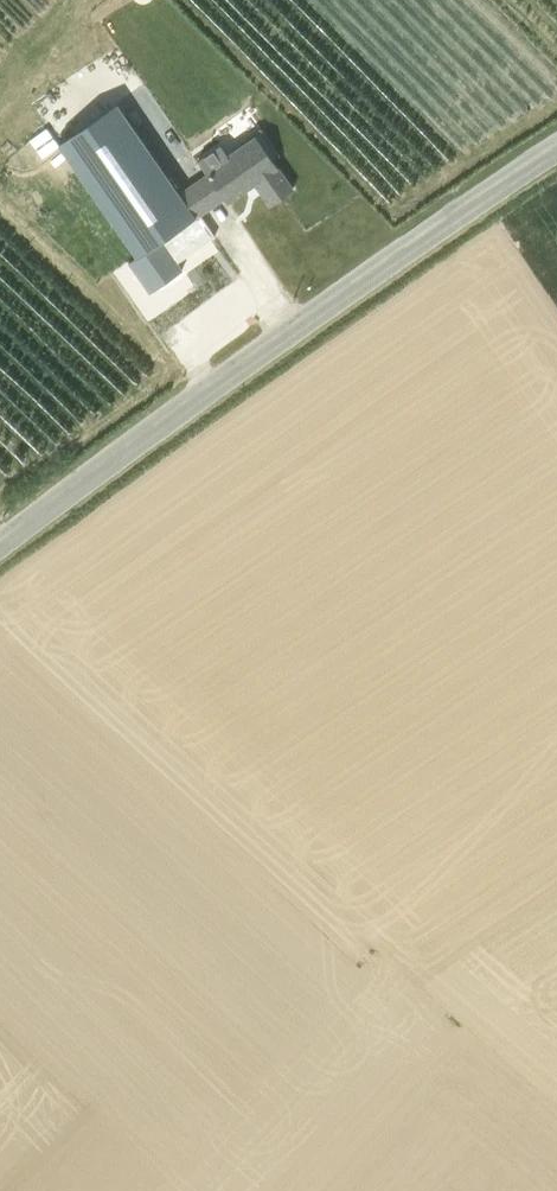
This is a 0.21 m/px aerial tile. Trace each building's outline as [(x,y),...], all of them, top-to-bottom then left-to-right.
[(122,94),(61,131),(137,252),(131,256),(151,287),(188,264),(183,256),(219,233),(205,211),(256,179),(270,202),(298,185),(261,125),(229,144),(223,134),(198,149),(210,169),(180,188),(122,94)]
